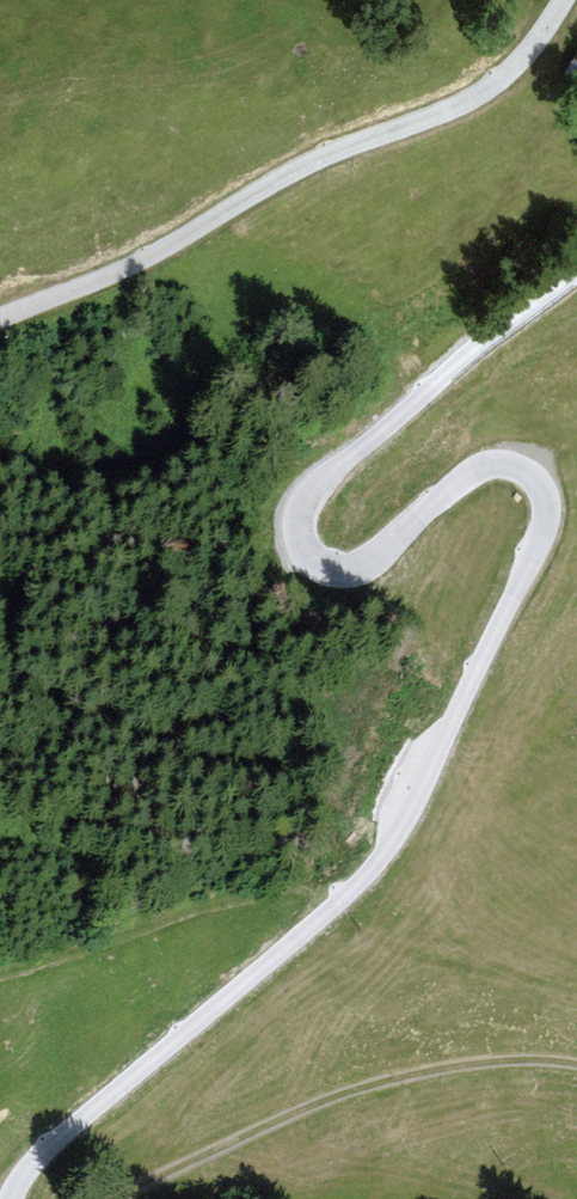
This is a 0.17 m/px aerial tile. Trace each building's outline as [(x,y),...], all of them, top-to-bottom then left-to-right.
[(567,67),(576,74),(576,52),(567,67)]
